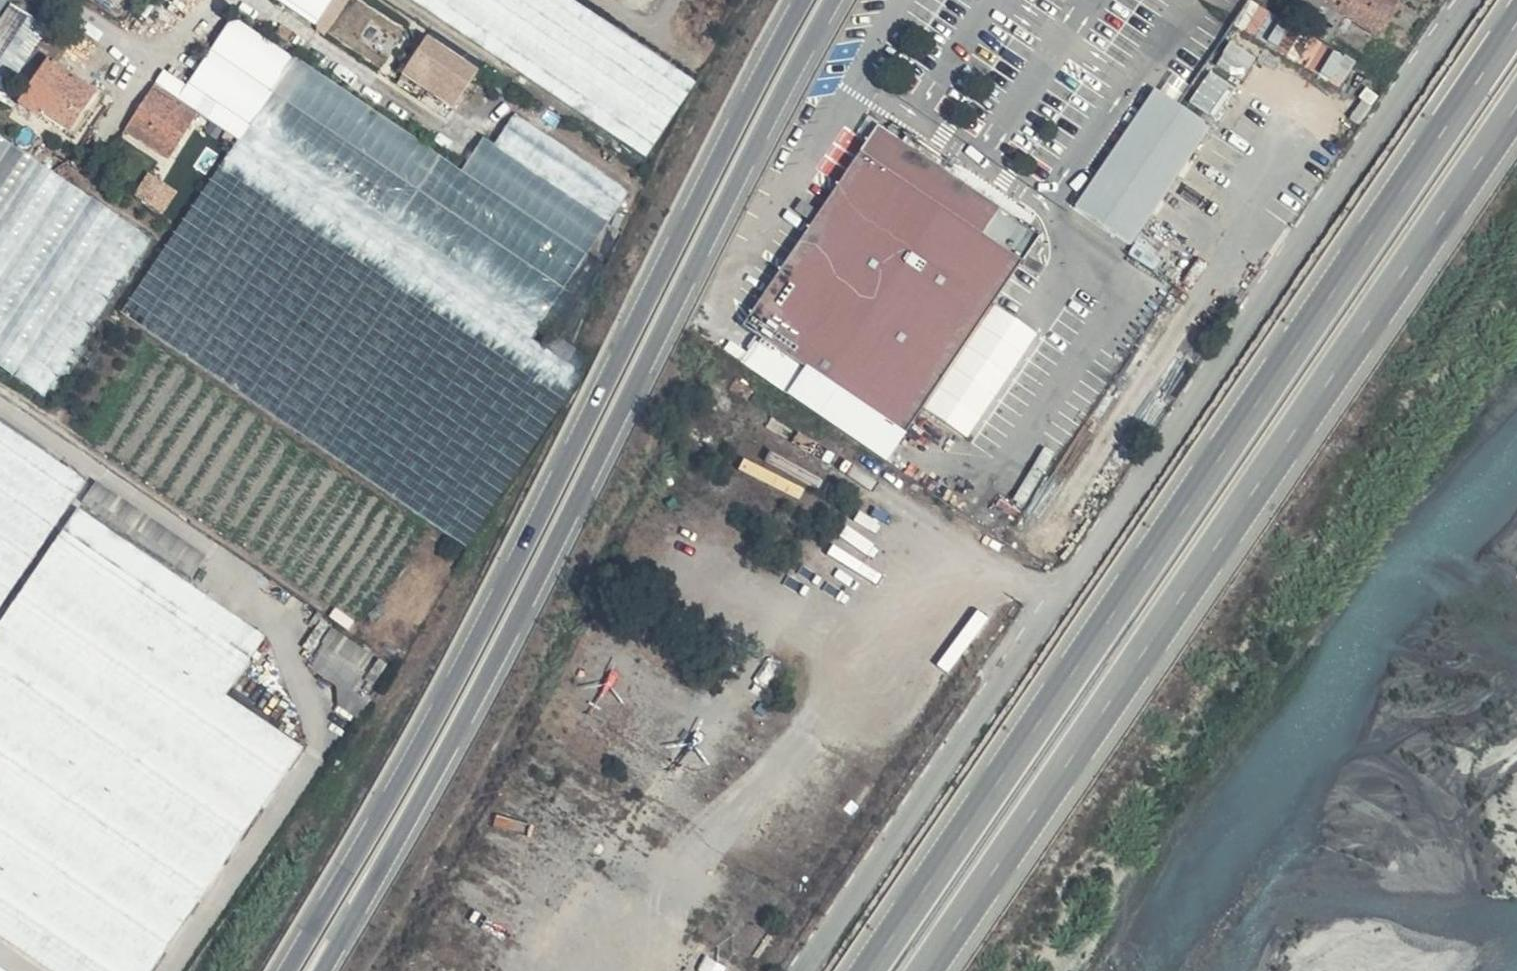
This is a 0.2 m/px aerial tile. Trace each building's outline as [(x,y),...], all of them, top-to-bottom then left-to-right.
[(9,0),(0,0),(0,14),(9,0)] [(319,22),(333,0),(284,0),(319,22)] [(428,23),(561,112),(649,169),(702,69),(597,0),(395,0),(428,23)] [(1401,3),(1397,0),(1290,0),(1279,17),(1335,53),(1351,28),(1375,43),(1401,3)] [(154,87),(240,145),(531,341),(630,195),(515,118),(493,150),(482,143),(461,173),(233,19),(186,89),(164,74),(154,87)] [(418,48),(409,64),(456,97),(466,80),(418,48)] [(441,117),(456,97),(409,64),(397,88),(441,117)] [(68,144),(89,115),(99,102),(82,88),(76,94),(37,68),(8,110),(26,122),(29,118),(68,144)] [(1153,93),(1074,207),(1130,246),(1236,92),(1204,70),(1176,109),(1153,93)] [(165,164),(193,120),(150,92),(119,132),(165,164)] [(862,152),(979,232),(997,206),(880,127),(862,152)] [(45,400),(152,241),(0,140),(0,370),(45,400)] [(240,145),(122,319),(463,549),(582,375),(531,341),(240,145)] [(979,232),(862,152),(802,241),(744,326),(806,367),(907,435),(1025,262),(979,232)] [(165,213),(180,191),(150,171),(136,194),(165,213)] [(907,435),(806,367),(789,392),(891,459),(907,435)] [(86,473),(0,417),(0,604),(86,473)] [(89,498),(175,555),(198,569),(210,551),(190,538),(101,480),(89,498)] [(0,631),(0,930),(64,970),(161,970),(199,912),(242,847),(309,743),(231,692),(272,630),(173,566),(82,508),(0,631)] [(350,691),(375,655),(335,627),(310,663),(350,691)] [(0,963),(0,970),(12,970),(0,963)]
